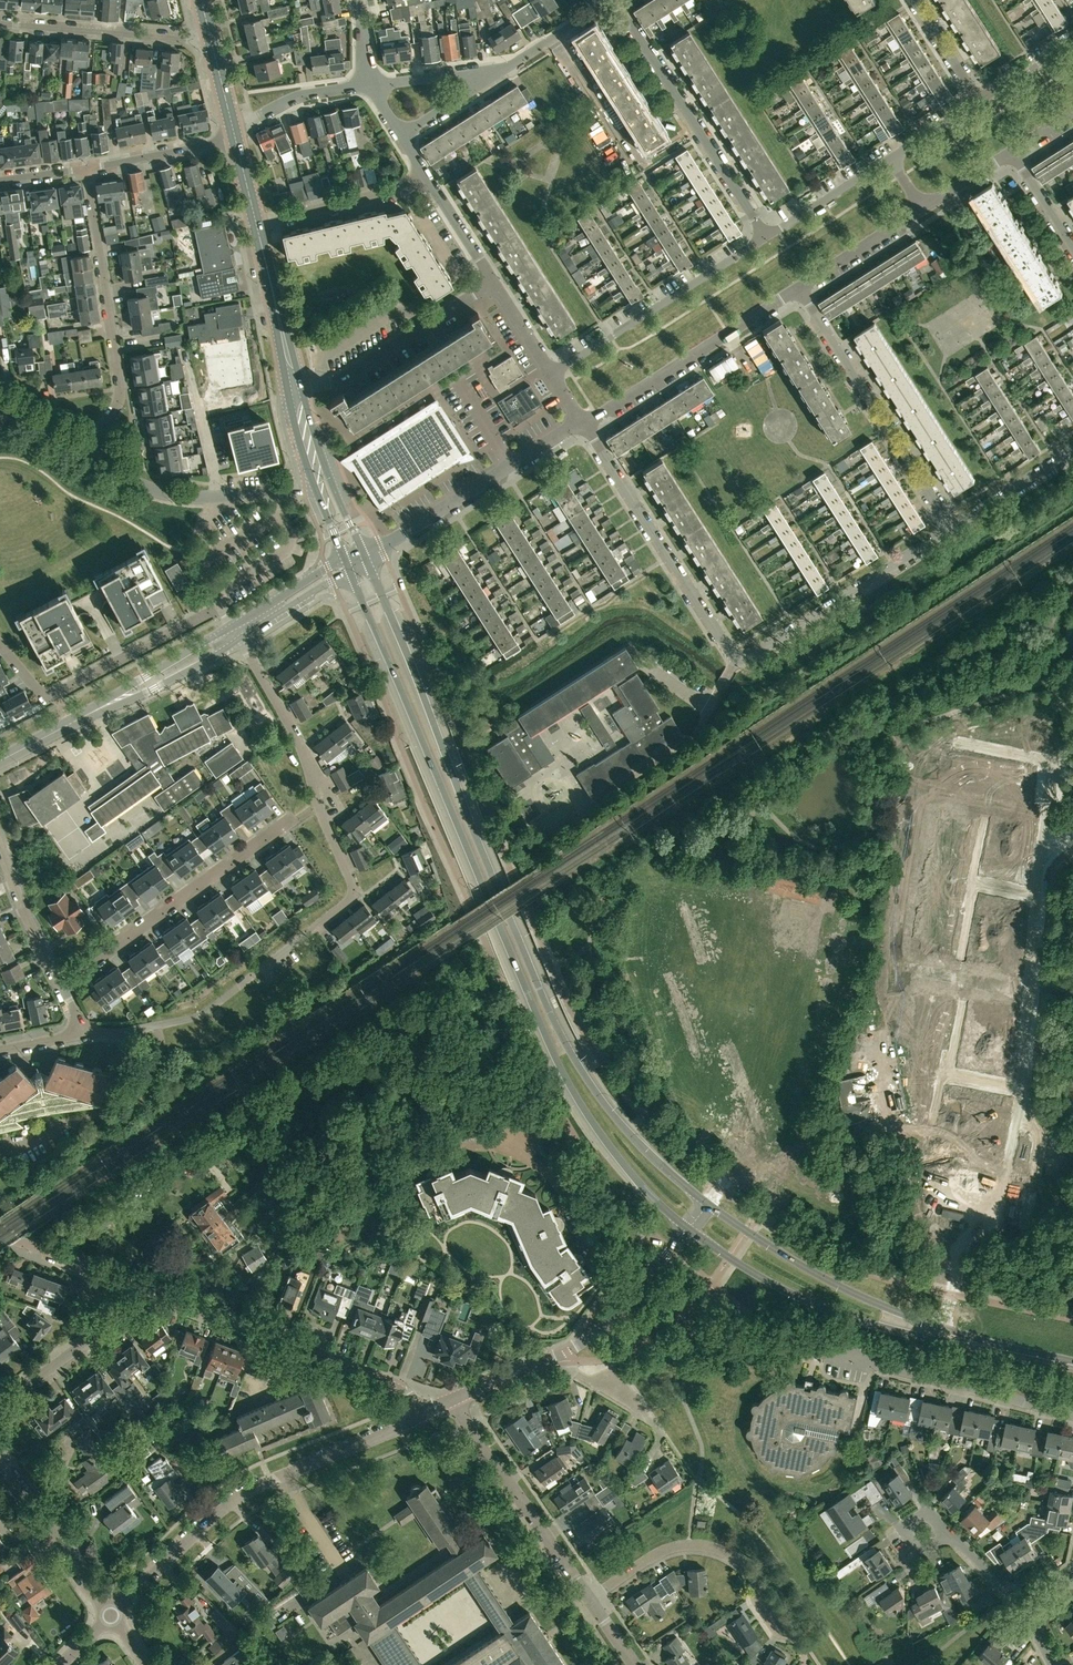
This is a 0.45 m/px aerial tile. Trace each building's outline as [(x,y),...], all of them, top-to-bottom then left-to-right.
[(36,0),(23,0),(22,7),(35,9),(36,0)] [(48,0),(36,0),(35,9),(47,10),(48,0)] [(61,0),(48,0),(47,10),(61,11),(61,0)] [(65,16),(79,17),(80,0),(66,0),(65,16)] [(94,7),(95,0),(80,0),(79,17),(94,18),(94,7)] [(98,19),(118,20),(120,0),(99,0),(99,7),(98,19)] [(126,9),(134,10),(134,5),(148,2),(152,17),(169,13),(169,12),(171,12),(168,2),(167,2),(166,0),(126,0),(126,9)] [(271,9),(269,0),(239,0),(242,12),(257,8),(256,4),(260,3),(262,12),(268,10),(271,9)] [(310,3),(311,10),(325,7),(326,14),(341,11),(338,0),(322,0),(310,3)] [(434,0),(430,0),(428,1),(424,1),(424,2),(423,2),(424,8),(434,6),(434,0)] [(477,19),(475,6),(475,5),(474,0),(455,0),(455,2),(456,9),(468,6),(471,20),(477,19)] [(475,5),(475,6),(477,19),(488,17),(492,16),(489,3),(488,0),(474,0),(475,5)] [(512,13),(521,27),(536,18),(541,14),(556,5),(553,0),(533,0),(532,0),(512,13)] [(645,3),(656,20),(662,29),(666,27),(660,17),(668,12),(661,0),(650,0),(645,3)] [(668,12),(675,22),(678,19),(672,9),(680,4),(677,0),(661,0),(668,12)] [(680,4),(686,14),(690,11),(684,1),(687,0),(677,0),(680,4)] [(859,12),(877,1),(876,0),(851,0),(859,12)] [(943,2),(963,33),(982,21),(968,0),(945,0),(943,2)] [(1031,13),(1033,17),(1040,12),(1045,20),(1060,10),(1054,0),(1050,0),(1038,8),(1031,13)] [(423,2),(408,5),(410,16),(424,14),(423,8),(424,8),(423,2)] [(504,2),(502,3),(499,5),(507,17),(507,18),(508,18),(513,15),(512,14),(504,2)] [(645,3),(633,11),(650,37),(654,34),(648,25),(656,20),(645,3)] [(271,9),(268,10),(269,17),(288,12),(287,5),(271,9)] [(405,17),(403,18),(404,22),(410,21),(410,16),(408,5),(402,6),(405,17)] [(401,6),(390,9),(392,20),(403,18),(405,17),(402,6),(401,6)] [(1060,10),(1045,20),(1038,24),(1040,28),(1048,24),(1053,32),(1068,23),(1060,10)] [(900,13),(878,27),(880,30),(887,26),(893,34),(908,25),(900,13)] [(315,23),(314,16),(299,20),(300,26),(307,25),(315,23)] [(324,29),(347,24),(345,16),(322,21),(324,29)] [(267,18),(245,23),(248,38),(264,34),(262,25),(268,24),(267,18)] [(452,33),(448,34),(451,57),(460,56),(455,21),(455,18),(450,18),(450,22),(452,33)] [(512,22),(506,26),(502,20),(496,24),(509,43),(520,36),(512,22)] [(431,60),(426,25),(426,21),(420,22),(422,37),(419,37),(422,61),(431,60)] [(982,21),(963,33),(982,64),(1002,52),(982,21)] [(477,53),(474,35),(470,35),(468,22),(458,24),(462,55),(477,53)] [(442,23),(437,23),(442,59),(451,57),(448,34),(443,34),(442,23)] [(431,60),(440,59),(437,35),(434,35),(432,24),(426,25),(431,60)] [(509,43),(496,24),(492,27),(489,28),(493,34),(488,38),(497,51),(509,43)] [(300,26),(303,48),(304,53),(310,52),(307,25),(300,26)] [(890,36),(886,39),(888,42),(895,38),(900,46),(893,51),(915,37),(908,25),(893,34),(890,36)] [(388,35),(380,37),(382,45),(384,62),(398,60),(395,43),(396,43),(393,27),(387,28),(388,35)] [(594,28),(576,39),(594,67),(611,55),(594,28)] [(689,32),(670,44),(690,75),(709,63),(689,32)] [(264,34),(248,38),(252,53),(267,49),(264,34)] [(915,37),(893,51),(895,54),(902,50),(908,58),(903,61),(923,49),(915,37)] [(22,59),(23,51),(24,40),(23,40),(21,39),(17,38),(15,40),(9,39),(8,55),(6,69),(6,72),(12,72),(13,63),(15,63),(15,59),(22,59)] [(62,38),(61,49),(60,57),(68,57),(66,82),(67,82),(72,83),(73,69),(75,39),(62,38)] [(87,59),(88,51),(89,40),(75,39),(73,69),(78,69),(79,58),(87,59)] [(42,61),(43,54),(44,43),(42,42),(41,40),(38,40),(36,42),(30,41),(29,51),(26,51),(24,79),(30,79),(31,60),(42,61)] [(58,59),(58,55),(59,42),(49,41),(49,43),(46,43),(44,74),(50,75),(50,70),(48,68),(48,62),(51,61),(51,58),(58,59)] [(396,43),(395,43),(398,60),(411,58),(409,41),(396,43)] [(121,74),(123,54),(124,43),(110,42),(109,50),(103,49),(102,59),(108,59),(108,60),(115,61),(113,73),(121,74)] [(275,55),(281,53),(289,51),(287,44),(273,47),(275,55)] [(851,44),(829,58),(831,61),(838,57),(844,66),(858,56),(851,44)] [(325,47),(326,54),(328,70),(344,68),(341,45),(325,47)] [(137,48),(135,63),(143,63),(142,77),(141,92),(148,90),(155,89),(157,70),(157,64),(151,63),(152,50),(137,48)] [(305,63),(304,53),(303,48),(296,50),(299,64),(305,63)] [(903,61),(901,63),(903,66),(910,61),(915,70),(908,74),(930,60),(923,49),(903,61)] [(157,70),(155,89),(161,88),(165,87),(169,86),(171,69),(177,70),(177,69),(180,69),(181,61),(178,61),(179,52),(163,51),(161,71),(157,70)] [(280,74),(277,63),(283,61),(281,53),(275,55),(273,56),(274,60),(266,61),(255,64),(258,79),(280,74)] [(326,54),(311,56),(313,72),(328,70),(326,54)] [(611,55),(594,67),(611,94),(629,82),(611,55)] [(844,66),(837,70),(839,74),(846,69),(851,77),(866,68),(858,56),(844,66)] [(930,60),(908,74),(911,78),(918,73),(923,82),(916,86),(938,72),(930,60)] [(889,65),(887,62),(884,64),(882,65),(884,68),(885,71),(887,69),(891,67),(889,65)] [(709,63),(690,75),(710,106),(729,94),(709,63)] [(851,78),(844,82),(846,85),(853,81),(859,89),(874,80),(866,68),(851,77),(851,78)] [(92,83),(93,72),(93,71),(84,70),(82,97),(90,96),(91,96),(92,83)] [(93,72),(92,83),(110,83),(110,72),(93,72)] [(938,72),(916,86),(919,92),(927,87),(930,93),(923,98),(917,102),(945,84),(938,72)] [(787,85),(780,89),(782,93),(789,88),(795,97),(810,87),(802,75),(787,85)] [(859,89),(852,94),(854,97),(861,93),(866,101),(859,105),(859,106),(881,92),(874,80),(859,89)] [(201,87),(200,81),(187,84),(189,90),(201,87)] [(118,96),(125,94),(127,83),(121,82),(118,96)] [(629,82),(611,94),(628,121),(646,110),(629,82)] [(945,84),(917,102),(921,107),(929,102),(934,109),(953,96),(945,84)] [(178,85),(170,87),(171,93),(180,92),(178,85)] [(517,85),(505,93),(515,109),(527,102),(517,85)] [(171,93),(170,87),(162,88),(156,89),(157,93),(158,97),(166,95),(167,101),(169,101),(172,100),(171,93)] [(795,97),(788,101),(790,105),(797,100),(802,109),(817,99),(810,87),(795,97)] [(141,92),(143,103),(150,101),(148,90),(141,92)] [(51,95),(51,92),(42,91),(41,98),(47,99),(50,99),(51,95)] [(143,103),(141,92),(136,93),(140,113),(135,114),(135,116),(128,117),(130,125),(133,142),(135,141),(135,143),(136,144),(142,142),(143,141),(143,140),(146,139),(143,122),(141,113),(145,112),(143,103)] [(881,92),(859,106),(861,109),(868,104),(874,113),(867,117),(889,103),(881,92)] [(505,93),(493,101),(503,117),(515,109),(505,93)] [(729,94),(710,106),(730,138),(749,125),(729,94)] [(116,96),(109,97),(111,110),(118,109),(116,96)] [(111,119),(109,98),(102,97),(104,120),(111,119)] [(913,104),(910,98),(906,101),(902,103),(904,106),(906,109),(910,107),(910,106),(913,104)] [(802,109),(795,113),(797,116),(805,112),(810,120),(825,111),(817,99),(802,109)] [(35,101),(21,102),(22,110),(36,108),(35,101)] [(493,101),(481,108),(491,125),(503,117),(493,101)] [(193,112),(196,129),(207,126),(206,122),(209,122),(206,109),(204,109),(203,102),(198,103),(200,110),(193,112)] [(196,129),(193,112),(191,103),(177,106),(181,128),(184,127),(185,131),(196,129)] [(889,103),(867,117),(869,121),(876,116),(881,125),(874,129),(896,115),(889,103)] [(167,117),(161,118),(165,135),(176,133),(173,117),(174,117),(172,106),(165,107),(167,117)] [(344,109),(342,109),(344,120),(346,128),(344,128),(348,141),(347,141),(351,155),(359,153),(353,125),(360,124),(357,107),(350,108),(348,107),(345,107),(344,109)] [(481,108),(468,116),(479,133),(491,125),(481,108)] [(153,110),(147,111),(150,122),(153,137),(165,135),(161,118),(155,120),(153,110)] [(646,110),(628,121),(646,148),(664,137),(646,110)] [(337,111),(323,114),(328,132),(334,130),(339,147),(341,146),(344,157),(351,155),(347,141),(345,142),(341,129),(343,128),(341,120),(339,121),(337,111)] [(810,121),(803,125),(805,128),(812,124),(817,132),(832,123),(825,111),(810,120),(810,121)] [(90,119),(89,126),(90,134),(93,133),(95,150),(99,149),(99,151),(106,150),(106,148),(107,148),(105,132),(112,131),(111,119),(104,120),(104,124),(98,125),(96,113),(90,114),(90,119)] [(80,137),(74,137),(76,155),(78,155),(79,156),(82,156),(83,154),(90,153),(87,134),(90,134),(89,126),(90,119),(90,114),(84,114),(85,121),(78,122),(80,137)] [(325,132),(323,125),(321,115),(306,118),(311,136),(317,134),(320,147),(323,146),(329,145),(326,134),(323,135),(323,132),(325,132)] [(896,115),(874,129),(877,132),(884,128),(889,137),(904,128),(896,115)] [(468,116),(456,124),(467,140),(479,133),(468,116)] [(128,117),(121,119),(120,117),(116,118),(117,130),(120,144),(123,144),(123,145),(125,146),(131,145),(132,143),(131,142),(133,142),(130,125),(128,117)] [(39,160),(40,160),(37,135),(31,136),(28,120),(23,121),(28,162),(33,161),(34,163),(40,162),(39,160)] [(16,163),(28,162),(23,121),(17,122),(20,145),(13,146),(16,163)] [(308,138),(307,132),(303,121),(290,125),(293,136),(295,142),(299,141),(303,156),(313,153),(312,151),(309,138),(308,138)] [(74,155),(72,144),(71,138),(66,138),(64,122),(56,123),(58,140),(59,140),(61,157),(65,157),(65,159),(67,160),(72,159),(73,158),(73,156),(74,155)] [(282,122),(269,127),(281,154),(293,149),(289,139),(282,122)] [(840,135),(832,123),(817,132),(810,137),(813,140),(820,136),(825,144),(840,135)] [(456,124),(444,132),(455,148),(467,140),(456,124)] [(749,125),(730,138),(750,169),(769,157),(749,125)] [(269,127),(256,133),(268,160),(275,157),(270,147),(276,145),(280,155),(281,154),(269,127)] [(57,158),(58,158),(55,139),(48,140),(47,128),(38,129),(40,142),(42,141),(45,159),(48,159),(48,161),(50,162),(57,161),(58,160),(57,158)] [(444,132),(432,139),(442,156),(455,148),(444,132)] [(12,153),(11,146),(4,147),(3,134),(0,135),(0,159),(1,165),(7,164),(7,165),(12,164),(14,164),(12,153)] [(820,152),(827,148),(832,156),(847,146),(840,135),(825,144),(818,148),(820,152)] [(866,143),(863,137),(857,140),(861,146),(866,143)] [(432,139),(420,147),(430,164),(442,156),(432,139)] [(1056,151),(1067,168),(1072,164),(1072,151),(1068,144),(1056,151)] [(329,145),(323,146),(327,163),(333,162),(329,145)] [(832,156),(826,161),(828,164),(835,160),(840,168),(855,159),(847,146),(832,156)] [(687,149),(675,156),(683,168),(694,161),(687,149)] [(800,159),(804,156),(801,150),(798,152),(795,153),(799,160),(800,159)] [(1056,151),(1044,159),(1055,176),(1067,168),(1056,151)] [(769,157),(750,169),(770,200),(789,188),(769,157)] [(665,162),(667,166),(674,161),(672,158),(665,162)] [(1044,159),(1032,167),(1043,183),(1055,176),(1044,159)] [(694,161),(683,168),(690,180),(702,173),(694,161)] [(214,201),(211,187),(204,189),(197,164),(183,168),(188,185),(194,183),(200,205),(214,201)] [(164,168),(159,170),(167,200),(170,209),(176,207),(174,198),(173,195),(178,194),(171,166),(169,167),(167,166),(165,167),(164,168)] [(365,167),(355,169),(356,174),(359,186),(369,184),(365,168),(365,167)] [(453,170),(457,176),(462,173),(458,167),(453,170)] [(476,168),(457,180),(477,211),(496,199),(476,168)] [(680,170),(673,175),(675,178),(682,173),(680,170)] [(145,188),(144,182),(142,171),(128,173),(133,204),(139,203),(137,190),(145,188)] [(303,177),(306,187),(309,199),(325,194),(322,183),(319,172),(303,177)] [(702,173),(690,180),(698,192),(710,184),(702,173)] [(820,176),(818,173),(816,175),(812,177),(815,180),(816,182),(821,179),(820,176)] [(353,188),(359,186),(356,174),(350,176),(353,188)] [(321,178),(323,187),(325,192),(332,190),(328,176),(321,178)] [(351,182),(350,176),(340,178),(342,187),(343,190),(352,188),(351,182)] [(330,181),(333,190),(341,188),(338,178),(330,181)] [(125,197),(124,190),(123,179),(109,181),(114,214),(115,214),(117,228),(124,227),(119,198),(125,197)] [(638,180),(626,187),(634,199),(645,192),(638,180)] [(107,215),(114,214),(109,181),(96,183),(99,201),(104,200),(107,215)] [(1065,186),(1070,194),(1072,192),(1072,181),(1065,186)] [(688,182),(680,187),(682,190),(690,185),(688,182)] [(993,183),(975,195),(992,222),(1011,211),(993,183)] [(82,197),(84,197),(83,188),(80,188),(80,185),(77,185),(77,184),(70,185),(74,216),(88,214),(86,204),(82,204),(81,200),(82,200),(82,197)] [(710,184),(698,192),(706,204),(717,196),(710,184)] [(65,217),(74,216),(70,185),(63,186),(63,187),(60,188),(62,202),(63,202),(65,217)] [(291,191),(293,200),(294,202),(309,199),(305,186),(291,189),(291,191)] [(51,206),(57,205),(55,188),(54,188),(53,187),(47,188),(48,189),(43,190),(47,220),(53,219),(51,206)] [(19,228),(17,209),(25,208),(22,188),(8,190),(13,223),(14,229),(19,228)] [(47,220),(43,190),(38,191),(38,189),(32,190),(32,191),(31,192),(33,207),(30,207),(32,223),(41,221),(47,220)] [(13,223),(8,190),(0,191),(0,211),(4,211),(11,259),(18,258),(14,229),(13,223)] [(276,205),(293,200),(291,191),(279,193),(273,195),(276,205)] [(645,192),(634,199),(641,211),(653,204),(645,192)] [(695,194),(688,198),(690,202),(697,197),(695,194)] [(717,196),(706,204),(713,215),(725,208),(717,196)] [(496,199),(477,211),(497,243),(516,230),(496,199)] [(653,204),(641,211),(649,223),(661,216),(653,204)] [(703,205),(695,210),(697,214),(705,209),(703,205)] [(725,208),(713,215),(721,227),(732,220),(725,208)] [(425,237),(422,238),(405,210),(387,214),(384,211),(371,214),(370,211),(365,213),(365,215),(337,222),(336,220),(330,221),(331,223),(303,230),(303,228),(297,229),(297,231),(282,235),(288,257),(392,232),(427,288),(433,298),(452,285),(444,272),(446,271),(443,266),(441,267),(426,243),(428,241),(425,237)] [(589,211),(577,218),(585,231),(597,223),(589,211)] [(1011,211),(992,222),(1010,250),(1028,238),(1011,211)] [(192,213),(171,219),(174,228),(194,222),(192,213)] [(617,227),(625,222),(619,213),(608,221),(613,229),(617,227)] [(639,213),(631,217),(633,221),(641,216),(639,213)] [(164,216),(152,219),(156,232),(167,228),(164,216)] [(661,216),(649,223),(656,235),(668,227),(661,216)] [(710,217),(693,228),(695,232),(712,221),(710,217)] [(577,223),(575,220),(567,225),(569,228),(577,223)] [(732,220),(721,227),(728,240),(740,232),(732,220)] [(234,266),(224,222),(194,229),(203,273),(234,266)] [(597,223),(585,231),(593,242),(604,235),(597,223)] [(646,224),(639,229),(641,233),(648,228),(646,224)] [(660,241),(664,247),(676,239),(668,227),(656,235),(646,241),(649,244),(650,247),(660,241)] [(137,230),(137,228),(129,230),(131,237),(134,236),(138,235),(137,230)] [(171,234),(171,229),(161,231),(162,236),(162,239),(171,238),(172,237),(171,234)] [(718,229),(710,234),(712,237),(720,232),(718,229)] [(516,230),(497,243),(516,274),(536,262),(516,230)] [(118,232),(105,235),(107,244),(119,241),(118,232)] [(584,236),(582,232),(575,237),(577,240),(584,236)] [(153,242),(152,235),(152,234),(138,237),(139,245),(153,242)] [(80,236),(82,251),(90,250),(88,235),(80,236)] [(604,235),(593,242),(600,254),(612,247),(604,235)] [(1028,238),(1010,250),(1027,277),(1046,265),(1028,238)] [(676,239),(664,247),(672,258),(683,251),(676,239)] [(916,241),(904,248),(915,265),(927,257),(916,241)] [(77,249),(75,242),(69,243),(66,243),(67,245),(68,252),(70,252),(77,251),(77,249)] [(942,243),(934,248),(940,258),(948,253),(942,243)] [(65,244),(52,246),(54,256),(67,254),(66,250),(65,244)] [(612,247),(600,254),(608,266),(619,259),(612,247)] [(662,248),(654,253),(656,256),(664,251),(662,248)] [(904,248),(892,256),(902,273),(915,265),(904,248)] [(152,261),(151,254),(139,256),(138,249),(120,252),(122,266),(152,261)] [(683,251),(672,258),(680,271),(691,263),(683,251)] [(638,253),(637,252),(636,252),(631,256),(636,263),(636,264),(643,260),(638,253)] [(29,265),(37,264),(36,258),(35,253),(28,254),(29,265)] [(64,272),(91,268),(89,254),(63,259),(65,267),(63,268),(64,272)] [(600,259),(597,256),(590,261),(592,264),(600,259)] [(892,256),(880,264),(890,280),(902,273),(892,256)] [(568,258),(564,261),(566,264),(571,273),(574,270),(578,268),(574,262),(570,257),(568,258)] [(619,259),(608,266),(615,278),(627,271),(619,259)] [(669,260),(662,265),(664,268),(671,263),(669,260)] [(937,260),(931,264),(938,275),(944,272),(937,260)] [(141,270),(152,268),(153,268),(152,261),(122,266),(125,280),(142,277),(141,270)] [(656,268),(657,268),(652,261),(647,265),(651,271),(656,268)] [(48,262),(47,262),(40,264),(42,275),(49,274),(50,274),(50,273),(48,262)] [(536,262),(516,274),(536,305),(556,293),(536,262)] [(880,264),(868,272),(878,288),(890,280),(880,264)] [(1046,265),(1027,277),(1045,305),(1063,293),(1046,265)] [(203,273),(197,274),(202,298),(239,290),(234,266),(203,273)] [(66,284),(93,280),(91,268),(64,272),(66,284)] [(607,271),(605,268),(597,273),(600,276),(607,271)] [(627,271),(615,278),(623,290),(634,282),(627,271)] [(868,272),(856,279),(866,296),(878,288),(868,272)] [(41,288),(48,287),(45,275),(39,276),(41,288)] [(146,286),(165,283),(164,275),(145,278),(146,286)] [(856,279),(843,287),(854,304),(866,296),(856,279)] [(77,296),(96,293),(93,280),(66,284),(55,286),(55,292),(76,289),(77,296)] [(615,283),(613,280),(605,285),(607,288),(615,283)] [(634,282),(623,290),(631,302),(642,295),(634,282)] [(596,290),(592,283),(583,289),(587,295),(595,290),(596,290)] [(27,301),(43,298),(50,297),(48,287),(41,288),(25,291),(27,301)] [(843,287),(831,295),(842,311),(854,304),(843,287)] [(915,295),(911,289),(904,293),(908,300),(915,295)] [(1,303),(10,308),(12,309),(11,302),(9,290),(0,292),(0,302),(1,303)] [(622,295),(620,292),(613,296),(614,298),(615,300),(622,295)] [(79,309),(98,306),(96,293),(77,296),(79,309)] [(556,293),(536,305),(556,336),(575,324),(556,293)] [(903,303),(898,294),(892,298),(897,307),(903,303)] [(831,295),(819,303),(830,319),(842,311),(831,295)] [(149,303),(148,298),(148,296),(128,299),(130,313),(150,310),(159,308),(158,302),(149,303)] [(43,298),(27,301),(29,312),(45,309),(43,298)] [(62,316),(67,315),(65,301),(59,302),(62,316)] [(62,316),(59,302),(53,303),(55,317),(62,316)] [(1,303),(4,319),(12,317),(10,308),(1,303)] [(49,318),(55,317),(53,303),(47,304),(49,318)] [(216,311),(204,313),(206,322),(188,325),(190,337),(198,336),(200,345),(212,343),(211,339),(216,338),(217,342),(240,338),(238,325),(241,324),(240,317),(241,317),(239,303),(215,307),(216,311)] [(98,306),(79,309),(81,323),(100,320),(98,306)] [(886,313),(881,306),(875,310),(879,317),(886,313)] [(45,309),(29,312),(31,322),(47,319),(45,309)] [(152,324),(152,321),(150,310),(130,313),(132,327),(152,324)] [(478,319),(481,318),(478,313),(470,317),(473,322),(356,397),(354,394),(346,399),(342,393),(329,401),(333,408),(334,408),(340,418),(346,417),(352,427),(491,339),(478,319)] [(1064,318),(1066,322),(1072,318),(1072,317),(1071,314),(1064,318)] [(780,320),(762,331),(780,358),(797,347),(780,320)] [(142,335),(152,334),(160,332),(171,328),(170,321),(158,323),(159,325),(141,328),(142,335)] [(875,323),(855,335),(875,367),(895,354),(875,323)] [(90,328),(77,330),(78,336),(91,334),(90,328)] [(30,346),(18,348),(15,343),(9,344),(11,361),(19,360),(20,374),(35,372),(32,346),(41,345),(40,333),(28,334),(30,346)] [(91,334),(78,336),(79,343),(93,340),(91,334)] [(164,337),(166,347),(182,345),(181,334),(164,337)] [(1037,335),(1025,343),(1033,355),(1044,347),(1037,335)] [(1025,349),(1022,345),(1015,350),(1017,354),(1025,349)] [(797,347),(780,358),(797,386),(815,374),(797,347)] [(1044,347),(1033,355),(1040,367),(1052,360),(1044,347)] [(131,357),(133,370),(158,366),(157,358),(161,356),(160,352),(131,357)] [(50,354),(44,355),(47,373),(53,372),(50,354)] [(895,354),(875,367),(895,398),(915,386),(895,354)] [(501,389),(523,374),(511,355),(489,370),(501,389)] [(1030,357),(1022,362),(1025,365),(1032,361),(1030,357)] [(102,382),(99,367),(98,360),(90,361),(91,365),(83,366),(83,370),(84,370),(86,385),(102,382)] [(1052,360),(1040,367),(1048,379),(1060,371),(1052,360)] [(83,370),(75,371),(74,361),(67,362),(67,363),(71,387),(86,385),(84,370),(83,370)] [(56,390),(71,387),(67,363),(61,364),(62,373),(53,375),(56,390)] [(160,379),(158,366),(133,370),(135,383),(160,379)] [(988,367),(976,374),(984,386),(995,379),(988,367)] [(1037,369),(1030,373),(1032,377),(1040,373),(1037,369)] [(1060,371),(1048,379),(1055,390),(1067,383),(1060,371)] [(815,374),(797,386),(814,413),(832,401),(815,374)] [(973,376),(966,381),(968,385),(975,380),(973,376)] [(703,377),(691,385),(701,401),(713,393),(703,377)] [(995,379),(984,386),(992,398),(1003,391),(995,379)] [(1045,381),(1038,385),(1040,389),(1048,385),(1045,381)] [(139,387),(141,400),(166,396),(164,383),(139,387)] [(1055,390),(1063,402),(1072,396),(1072,392),(1067,383),(1055,390)] [(518,420),(542,404),(530,385),(505,400),(518,420)] [(691,385),(679,392),(689,409),(701,401),(691,385)] [(915,386),(895,398),(916,430),(935,417),(915,386)] [(980,388),(973,393),(976,397),(983,392),(980,388)] [(1003,391),(992,398),(999,410),(1011,402),(1003,391)] [(679,392),(666,400),(677,417),(689,409),(679,392)] [(1053,392),(1045,397),(1047,401),(1055,396),(1053,392)] [(168,409),(166,396),(141,400),(143,413),(168,409)] [(1063,402),(1071,415),(1072,413),(1072,396),(1063,402)] [(666,400),(654,408),(665,424),(677,417),(666,400)] [(988,400),(981,405),(983,408),(990,404),(988,400)] [(832,401),(814,413),(832,440),(850,429),(832,401)] [(1011,402),(999,410),(1006,422),(1018,414),(1011,402)] [(348,460),(380,510),(454,463),(468,454),(436,404),(348,460)] [(1053,409),(1052,409),(1055,413),(1063,408),(1060,404),(1053,409)] [(654,408),(642,416),(653,432),(665,424),(654,408)] [(723,412),(721,408),(715,412),(716,412),(716,413),(720,419),(721,418),(725,415),(723,412)] [(996,412),(988,416),(991,420),(998,416),(996,412)] [(149,430),(174,426),(172,413),(147,417),(149,430)] [(1018,414),(1006,422),(1014,434),(1026,426),(1018,414)] [(642,416),(630,423),(641,440),(653,432),(642,416)] [(1068,416),(1061,421),(1063,424),(1070,420),(1068,416)] [(935,417),(916,430),(936,461),(955,449),(935,417)] [(275,456),(266,421),(253,424),(252,424),(251,420),(244,422),(245,426),(244,426),(231,430),(240,465),(256,461),(259,460),(275,456)] [(630,423),(618,431),(628,448),(641,440),(630,423)] [(996,428),(998,432),(1005,427),(1003,424),(996,428)] [(176,439),(174,426),(149,430),(151,443),(176,439)] [(1026,426),(1014,434),(1022,446),(1033,438),(1026,426)] [(618,431),(606,439),(616,455),(628,448),(618,431)] [(1011,436),(1004,440),(1006,444),(1013,440),(1011,436)] [(1033,438),(1022,446),(1030,458),(1041,450),(1033,438)] [(873,440),(851,454),(853,459),(861,453),(863,457),(866,455),(869,459),(880,452),(873,440)] [(155,447),(158,460),(183,456),(181,443),(155,447)] [(1018,448),(1011,452),(1014,456),(1021,452),(1018,448)] [(955,449),(936,461),(956,493),(975,480),(955,449)] [(880,452),(869,459),(876,471),(888,464),(880,452)] [(187,455),(183,456),(158,460),(160,473),(189,468),(187,455)] [(662,459),(643,472),(663,503),(682,491),(662,459)] [(866,461),(858,466),(861,470),(869,465),(866,461)] [(888,464),(876,471),(883,483),(895,475),(888,464)] [(824,471),(812,479),(820,491),(831,483),(824,471)] [(874,473),(866,478),(868,482),(876,477),(874,473)] [(895,475),(883,483),(891,495),(903,487),(895,475)] [(563,476),(548,486),(560,504),(575,495),(563,476)] [(810,480),(802,485),(804,490),(812,485),(810,480)] [(586,482),(578,487),(581,491),(589,486),(586,482)] [(831,483),(820,491),(827,502),(839,495),(831,483)] [(881,485),(873,490),(876,494),(884,489),(881,485)] [(800,486),(792,491),(796,497),(804,492),(803,490),(800,486)] [(903,487),(891,495),(899,507),(910,499),(903,487)] [(682,491),(663,503),(682,534),(702,522),(682,491)] [(817,492),(809,497),(812,501),(820,496),(817,492)] [(594,494),(586,499),(588,503),(596,498),(594,494)] [(575,495),(560,504),(568,516),(583,507),(575,495)] [(839,495),(827,502),(835,514),(846,507),(839,495)] [(889,496),(881,501),(883,506),(891,501),(889,496)] [(910,499),(899,507),(906,519),(918,511),(910,499)] [(869,508),(865,502),(860,505),(864,511),(869,508)] [(775,503),(763,510),(771,522),(782,514),(775,503)] [(825,504),(817,509),(819,513),(827,508),(825,504)] [(601,506),(593,511),(596,515),(604,510),(601,506)] [(583,507),(568,516),(575,528),(590,519),(583,507)] [(846,507),(835,514),(842,526),(854,518),(846,507)] [(542,516),(537,508),(533,511),(538,518),(542,516)] [(896,508),(888,513),(891,517),(899,512),(896,508)] [(509,511),(494,520),(506,539),(521,529),(509,511)] [(918,511),(906,519),(914,531),(926,524),(918,511)] [(761,512),(753,517),(755,521),(763,516),(761,512)] [(782,514),(771,522),(778,534),(790,526),(782,514)] [(532,516),(524,521),(526,526),(534,520),(532,516)] [(832,516),(824,521),(827,525),(835,520),(832,516)] [(609,518),(601,523),(604,527),(612,522),(609,518)] [(854,518),(842,526),(850,538),(861,530),(854,518)] [(590,519),(575,528),(583,540),(598,531),(590,519)] [(904,520),(896,525),(898,529),(906,524),(904,520)] [(702,522),(682,534),(702,566),(722,553),(702,522)] [(768,523),(760,529),(761,529),(763,533),(771,528),(768,523)] [(790,526),(778,534),(786,545),(797,538),(790,526)] [(840,527),(832,532),(834,537),(842,532),(840,527)] [(539,528),(531,533),(534,538),(542,533),(539,528)] [(521,529),(506,539),(513,551),(529,541),(521,529)] [(617,530),(609,535),(611,539),(619,534),(617,530)] [(861,530),(850,538),(858,550),(869,543),(861,530)] [(598,531),(583,540),(591,552),(606,543),(598,531)] [(776,535),(768,540),(770,544),(778,539),(776,535)] [(797,538),(786,545),(793,557),(805,550),(797,538)] [(847,539),(839,544),(842,548),(850,543),(847,539)] [(547,540),(539,545),(542,550),(550,544),(547,540)] [(529,541),(513,551),(521,563),(536,553),(529,541)] [(624,542),(617,547),(619,551),(627,546),(624,542)] [(606,543),(591,552),(599,565),(614,555),(606,543)] [(869,543),(858,550),(866,563),(877,555),(869,543)] [(455,545),(440,555),(452,573),(467,564),(455,545)] [(783,547),(775,552),(778,556),(786,551),(783,547)] [(496,550),(487,556),(492,564),(501,559),(496,550)] [(805,550),(793,557),(801,569),(812,562),(805,550)] [(477,551),(470,556),(472,560),(480,555),(477,551)] [(555,552),(547,558),(550,562),(557,557),(555,552)] [(855,552),(847,557),(850,561),(858,556),(855,552)] [(536,553),(521,563),(529,575),(544,565),(536,553)] [(722,553),(702,566),(722,597),(742,585),(722,553)] [(142,558),(139,554),(103,573),(106,577),(101,580),(104,585),(105,586),(111,598),(122,619),(127,617),(129,622),(142,615),(141,613),(152,607),(152,606),(149,601),(146,595),(145,593),(152,590),(161,585),(162,585),(152,566),(146,556),(142,558)] [(632,554),(624,559),(627,563),(635,558),(632,554)] [(614,555),(599,565),(606,576),(621,567),(614,555)] [(791,559),(783,564),(785,568),(793,563),(791,559)] [(185,575),(178,562),(166,569),(173,582),(185,575)] [(812,562),(801,569),(809,581),(820,574),(812,562)] [(485,563),(477,568),(480,572),(488,567),(485,563)] [(467,564),(452,573),(459,585),(474,576),(467,564)] [(562,564),(555,570),(557,574),(565,569),(562,564)] [(544,565),(529,575),(536,587),(552,577),(544,565)] [(640,566),(632,571),(634,575),(642,570),(640,566)] [(621,567),(606,576),(614,589),(629,579),(621,567)] [(580,576),(576,569),(572,571),(576,578),(580,576)] [(798,571),(790,576),(793,580),(801,575),(798,571)] [(820,574),(809,581),(817,594),(828,586),(820,574)] [(493,575),(485,580),(488,584),(495,579),(493,575)] [(474,576),(459,585),(467,597),(482,588),(474,576)] [(552,577),(536,587),(544,599),(559,590),(552,577)] [(570,577),(562,582),(565,586),(573,581),(570,577)] [(806,583),(798,588),(801,592),(809,587),(806,583)] [(742,585),(722,597),(742,628),(762,616),(742,585)] [(501,587),(493,592),(495,596),(503,591),(501,587)] [(482,588),(467,597),(475,610),(490,600),(482,588)] [(578,589),(570,594),(573,598),(580,593),(578,589)] [(559,590),(544,599),(552,611),(567,601),(559,590)] [(585,600),(581,594),(573,599),(577,605),(585,600)] [(51,663),(64,656),(60,648),(71,643),(70,641),(84,633),(81,627),(83,626),(78,616),(77,616),(71,604),(71,603),(68,597),(63,600),(61,595),(25,614),(27,619),(23,621),(44,661),(48,659),(51,663)] [(508,599),(500,604),(503,608),(511,603),(508,599)] [(490,600),(475,610),(482,622),(497,612),(490,600)] [(567,601),(552,611),(560,624),(575,614),(567,601)] [(585,601),(577,606),(580,610),(588,605),(585,601)] [(516,611),(508,616),(511,621),(519,615),(516,611)] [(497,612),(482,622),(490,634),(505,624),(497,612)] [(524,623),(516,628),(518,632),(526,627),(524,623)] [(505,624),(490,634),(498,646),(513,636),(505,624)] [(531,635),(523,640),(526,644),(534,639),(531,635)] [(513,636),(498,646),(506,658),(521,648),(513,636)] [(325,638),(309,650),(319,664),(327,658),(329,662),(338,655),(325,638)] [(589,794),(682,734),(671,716),(663,721),(656,710),(659,708),(659,707),(658,708),(636,674),(637,674),(637,673),(633,675),(630,670),(637,666),(625,647),(518,716),(518,717),(496,731),(501,739),(486,748),(514,793),(525,785),(522,780),(554,759),(536,731),(611,683),(625,705),(613,712),(631,741),(595,765),(594,763),(576,774),(589,794)] [(309,650),(293,663),(301,673),(302,673),(306,678),(321,666),(319,664),(309,650)] [(282,667),(276,672),(278,674),(277,675),(285,686),(301,673),(293,663),(284,670),(282,667)] [(7,691),(4,685),(9,682),(0,664),(0,694),(7,691)] [(330,703),(343,697),(339,690),(337,688),(324,698),(322,700),(326,705),(330,703)] [(0,694),(0,709),(6,706),(10,714),(13,713),(14,715),(16,717),(24,713),(23,710),(22,708),(30,703),(23,690),(10,697),(7,691),(0,694)] [(364,699),(360,692),(348,698),(356,717),(369,711),(376,708),(370,696),(364,699)] [(302,696),(291,703),(294,709),(305,702),(302,696)] [(317,701),(317,700),(316,701),(310,705),(313,709),(314,711),(315,710),(319,708),(321,706),(320,706),(317,701)] [(175,781),(168,771),(165,764),(210,739),(209,737),(217,734),(217,735),(233,726),(222,707),(209,715),(208,713),(204,712),(200,714),(193,702),(190,703),(187,703),(185,706),(172,713),(176,721),(167,726),(165,725),(161,731),(159,733),(148,713),(112,732),(139,770),(88,806),(98,821),(85,830),(88,835),(104,823),(160,783),(164,789),(155,796),(164,809),(204,782),(194,768),(175,781)] [(294,709),(297,714),(309,708),(305,702),(294,709)] [(309,708),(297,714),(301,720),(312,714),(309,708)] [(339,726),(330,733),(339,744),(343,749),(352,742),(356,748),(364,743),(355,731),(347,721),(345,722),(343,719),(337,724),(339,726)] [(339,744),(330,733),(321,740),(319,738),(314,742),(316,745),(314,746),(323,757),(327,762),(343,749),(339,744)] [(205,761),(216,777),(243,758),(232,742),(205,761)] [(370,762),(376,769),(382,764),(386,760),(380,754),(379,753),(378,753),(378,752),(372,757),(369,760),(370,762)] [(343,766),(332,772),(335,778),(346,772),(343,766)] [(408,797),(403,786),(404,786),(395,767),(375,776),(384,795),(389,792),(394,803),(408,797)] [(354,783),(365,777),(364,776),(360,768),(349,774),(354,783)] [(28,788),(9,795),(20,824),(38,817),(42,823),(88,790),(74,771),(68,776),(64,770),(31,793),(28,788)] [(230,774),(234,780),(239,776),(235,771),(230,774)] [(346,772),(335,778),(338,784),(350,777),(346,772)] [(350,777),(338,784),(342,790),(353,784),(350,777)] [(246,798),(260,818),(264,815),(266,817),(271,812),(270,811),(272,810),(268,805),(274,801),(260,782),(254,786),(257,790),(246,798)] [(209,793),(206,788),(194,796),(198,801),(199,800),(209,793)] [(256,821),(260,818),(246,798),(235,806),(232,802),(226,806),(239,825),(245,821),(249,826),(250,825),(251,827),(257,823),(256,821)] [(374,799),(358,812),(366,822),(371,829),(373,830),(388,818),(387,816),(374,799)] [(177,809),(187,824),(189,823),(193,820),(182,805),(177,809)] [(234,829),(239,825),(226,806),(220,811),(222,814),(212,822),(226,842),(230,839),(231,841),(237,837),(236,835),(237,834),(234,829)] [(176,820),(171,812),(169,814),(164,817),(169,825),(173,822),(176,820)] [(358,812),(342,824),(349,833),(346,836),(350,842),(356,838),(357,840),(371,829),(358,812)] [(202,833),(196,837),(205,849),(210,845),(214,851),(216,850),(217,851),(223,847),(222,845),(226,842),(212,822),(208,817),(196,825),(202,833)] [(158,819),(142,831),(147,838),(163,827),(158,819)] [(130,850),(144,840),(139,834),(125,844),(130,850)] [(389,845),(395,852),(399,849),(400,850),(411,845),(402,834),(389,845)] [(422,840),(419,834),(412,838),(415,843),(422,840)] [(199,853),(205,849),(196,837),(191,841),(189,838),(177,847),(192,867),(196,864),(197,866),(203,861),(202,860),(203,859),(199,853)] [(278,853),(292,873),(304,865),(302,862),(307,858),(298,846),(293,850),(289,845),(288,846),(287,844),(281,848),(282,850),(278,853)] [(363,846),(351,851),(354,857),(365,851),(363,846)] [(429,865),(421,846),(402,854),(411,873),(429,865)] [(187,870),(192,867),(177,847),(166,855),(168,858),(162,861),(158,855),(171,874),(176,870),(180,875),(182,874),(183,876),(188,871),(187,870)] [(365,851),(354,857),(356,863),(368,858),(365,851)] [(292,874),(292,873),(278,853),(274,856),(272,854),(267,858),(268,860),(266,861),(270,866),(264,870),(278,889),(284,885),(280,879),(290,871),(292,874)] [(165,878),(171,874),(158,855),(151,860),(154,863),(143,871),(157,891),(161,888),(163,890),(168,886),(167,884),(169,883),(165,878)] [(368,858),(356,863),(359,870),(371,864),(368,858)] [(98,870),(95,866),(90,869),(91,869),(92,871),(93,873),(96,877),(101,873),(98,870)] [(278,889),(264,870),(259,874),(255,869),(253,870),(252,869),(246,873),(248,874),(243,877),(258,898),(258,897),(257,895),(268,887),(267,887),(273,883),(277,889),(278,889)] [(153,894),(157,891),(143,871),(126,883),(136,898),(142,894),(146,900),(147,898),(148,900),(154,896),(153,894)] [(78,885),(85,880),(81,874),(74,879),(78,885)] [(246,906),(258,898),(243,877),(239,880),(238,879),(232,883),(233,885),(232,886),(236,891),(230,895),(239,907),(244,903),(246,906)] [(404,879),(389,891),(397,902),(413,890),(404,879)] [(131,902),(136,898),(126,883),(109,896),(123,916),(127,913),(128,914),(134,910),(133,909),(135,907),(131,902)] [(316,890),(308,896),(312,901),(319,895),(316,890)] [(389,891),(373,904),(385,920),(394,914),(389,908),(397,902),(389,891)] [(239,907),(230,895),(225,899),(221,894),(219,895),(218,893),(212,897),(213,899),(209,902),(224,922),(235,914),(233,911),(239,907)] [(55,911),(49,914),(56,925),(61,922),(68,933),(83,922),(76,912),(81,909),(75,898),(68,902),(64,894),(50,903),(55,911)] [(119,919),(123,916),(109,896),(107,897),(105,894),(94,902),(95,904),(91,907),(94,911),(103,923),(108,919),(111,924),(113,923),(114,924),(120,920),(119,919)] [(308,896),(302,900),(306,905),(312,901),(308,896)] [(207,934),(224,922),(209,902),(205,905),(204,903),(198,907),(199,909),(198,910),(201,915),(196,919),(208,936),(207,934)] [(90,905),(85,909),(89,915),(88,916),(91,920),(95,917),(92,913),(94,911),(91,907),(90,905)] [(373,919),(372,917),(373,915),(365,905),(349,917),(357,928),(361,932),(366,928),(363,924),(367,921),(368,923),(373,919)] [(435,918),(435,917),(430,910),(417,920),(421,926),(422,927),(435,918)] [(279,919),(276,921),(279,925),(285,921),(288,919),(285,915),(282,917),(279,919)] [(208,936),(196,919),(190,923),(186,918),(185,919),(184,917),(178,922),(179,923),(175,926),(191,949),(208,936)] [(341,940),(357,928),(349,917),(333,929),(341,940)] [(412,921),(408,924),(413,930),(417,927),(416,926),(414,924),(412,921)] [(191,949),(175,926),(171,929),(169,928),(164,932),(165,933),(163,934),(167,940),(161,944),(170,956),(175,962),(181,958),(178,954),(189,947),(191,949)] [(260,937),(261,939),(268,933),(266,929),(258,935),(260,937)] [(255,930),(239,942),(243,949),(260,937),(258,935),(255,930)] [(14,954),(14,953),(13,953),(6,939),(0,942),(0,961),(5,958),(7,963),(16,958),(14,954)] [(170,956),(161,944),(156,948),(152,942),(151,944),(149,942),(144,946),(145,948),(141,951),(155,971),(166,963),(165,960),(170,956)] [(337,945),(331,949),(341,962),(347,958),(337,945)] [(138,983),(155,971),(141,951),(136,954),(135,952),(129,956),(131,958),(129,959),(133,964),(127,968),(138,983)] [(227,962),(232,958),(229,953),(223,957),(226,961),(227,962)] [(216,961),(219,965),(225,961),(221,954),(217,957),(216,961)] [(5,977),(21,969),(18,963),(2,971),(5,977)] [(138,983),(127,968),(122,972),(118,967),(116,968),(115,966),(109,970),(110,972),(106,975),(121,995),(138,983)] [(21,969),(5,977),(8,984),(24,976),(21,969)] [(37,981),(43,978),(39,971),(34,974),(35,977),(37,981)] [(120,996),(121,995),(106,975),(102,978),(101,976),(95,981),(96,982),(95,983),(98,988),(93,992),(106,1011),(112,1007),(108,1001),(119,993),(120,996)] [(177,996),(182,992),(179,988),(174,992),(176,995),(177,996)] [(42,1002),(41,995),(28,998),(27,995),(22,996),(25,1006),(29,1005),(32,1022),(48,1019),(44,1002),(42,1002)] [(2,1012),(5,1027),(21,1024),(17,1003),(9,1005),(10,1010),(2,1012)] [(156,1010),(152,1004),(144,1010),(149,1016),(156,1010)] [(112,1076),(93,1068),(92,1070),(75,1063),(74,1065),(57,1058),(48,1076),(42,1077),(41,1072),(36,1073),(37,1078),(31,1079),(16,1065),(3,1078),(1,1076),(0,1077),(0,1128),(23,1124),(16,1117),(99,1102),(111,1077),(112,1077),(112,1076)] [(866,1074),(836,1081),(842,1105),(837,1106),(841,1126),(876,1118),(871,1098),(866,1074)] [(94,1131),(98,1136),(107,1130),(103,1124),(94,1131)] [(421,1188),(417,1190),(423,1203),(424,1203),(427,1209),(427,1210),(429,1214),(434,1211),(438,1222),(470,1208),(507,1223),(525,1264),(553,1304),(556,1302),(559,1300),(560,1300),(561,1301),(562,1302),(564,1303),(565,1303),(566,1303),(567,1303),(568,1303),(569,1302),(571,1302),(577,1297),(573,1290),(584,1282),(580,1277),(586,1273),(580,1265),(583,1263),(576,1252),(572,1254),(566,1246),(561,1250),(558,1246),(556,1242),(562,1239),(558,1229),(562,1228),(557,1216),(553,1218),(549,1208),(543,1211),(535,1194),(518,1187),(520,1180),(511,1177),(512,1173),(500,1168),(499,1172),(489,1168),(487,1174),(469,1167),(452,1175),(449,1169),(440,1173),(438,1169),(427,1174),(428,1178),(419,1182),(421,1188)] [(190,1214),(190,1217),(194,1223),(198,1224),(200,1222),(205,1229),(205,1230),(224,1216),(229,1212),(223,1204),(219,1199),(226,1193),(221,1186),(207,1197),(206,1196),(195,1205),(197,1208),(190,1214)] [(205,1229),(201,1232),(207,1240),(215,1250),(219,1247),(223,1252),(244,1237),(232,1221),(230,1223),(224,1216),(205,1230),(205,1229)] [(258,1245),(243,1255),(252,1270),(267,1260),(258,1245)] [(314,1261),(319,1263),(323,1252),(318,1250),(314,1261)] [(302,1262),(300,1268),(296,1266),(292,1268),(289,1274),(287,1280),(283,1279),(277,1293),(281,1294),(279,1301),(298,1308),(314,1267),(302,1262)] [(392,1263),(389,1271),(402,1276),(405,1268),(392,1263)] [(40,1298),(48,1279),(33,1273),(33,1276),(14,1269),(9,1281),(16,1284),(18,1281),(29,1285),(28,1288),(26,1293),(40,1298)] [(67,1286),(57,1282),(48,1279),(40,1298),(37,1308),(42,1310),(53,1314),(55,1307),(45,1303),(48,1295),(62,1300),(65,1294),(66,1294),(69,1289),(67,1288),(67,1286)] [(427,1320),(432,1307),(434,1300),(424,1296),(429,1284),(421,1281),(415,1297),(423,1300),(417,1316),(427,1320)] [(347,1315),(356,1290),(336,1283),(333,1291),(319,1286),(315,1298),(316,1300),(312,1311),(321,1314),(322,1317),(332,1320),(335,1313),(346,1318),(347,1315)] [(358,1284),(356,1290),(347,1315),(354,1317),(351,1327),(364,1332),(372,1312),(374,1305),(366,1302),(371,1289),(358,1284)] [(13,1337),(5,1326),(12,1321),(0,1305),(0,1357),(2,1360),(20,1346),(13,1337)] [(42,1310),(37,1308),(28,1305),(23,1312),(28,1315),(27,1317),(30,1320),(29,1321),(33,1324),(28,1331),(38,1338),(43,1330),(45,1331),(46,1331),(47,1332),(48,1332),(49,1331),(50,1331),(51,1330),(52,1329),(52,1328),(52,1327),(52,1326),(52,1325),(52,1324),(51,1323),(50,1322),(39,1314),(42,1310)] [(377,1337),(377,1339),(380,1340),(379,1342),(380,1344),(384,1346),(386,1345),(387,1343),(393,1345),(396,1338),(398,1339),(401,1331),(409,1334),(413,1323),(411,1322),(416,1309),(410,1307),(408,1313),(402,1311),(400,1318),(395,1316),(394,1321),(386,1317),(385,1317),(378,1338),(377,1337)] [(432,1307),(427,1320),(435,1323),(432,1329),(440,1332),(447,1313),(432,1307)] [(372,1312),(364,1332),(366,1333),(366,1335),(370,1336),(372,1335),(377,1337),(378,1338),(385,1317),(386,1317),(387,1313),(381,1311),(379,1315),(372,1312)] [(169,1335),(167,1332),(161,1323),(141,1338),(150,1350),(160,1342),(164,1345),(171,1340),(177,1342),(182,1330),(175,1328),(172,1336),(169,1335)] [(199,1364),(204,1353),(208,1341),(204,1339),(205,1337),(200,1335),(195,1333),(194,1333),(186,1330),(183,1341),(181,1345),(198,1351),(196,1357),(194,1362),(199,1364)] [(434,1354),(437,1355),(437,1354),(441,1356),(441,1357),(442,1357),(441,1358),(452,1363),(454,1357),(464,1361),(467,1355),(474,1358),(478,1349),(460,1342),(461,1341),(449,1337),(449,1338),(441,1335),(434,1354)] [(230,1347),(216,1341),(204,1373),(210,1375),(214,1365),(222,1368),(230,1347)] [(137,1349),(136,1349),(132,1344),(120,1354),(132,1370),(139,1365),(145,1373),(151,1369),(156,1377),(162,1373),(154,1362),(149,1366),(137,1349)] [(244,1352),(230,1347),(222,1368),(219,1376),(237,1383),(240,1377),(236,1375),(244,1352)] [(120,1354),(108,1363),(111,1368),(110,1369),(123,1386),(119,1389),(127,1401),(132,1397),(126,1388),(132,1384),(125,1375),(132,1370),(120,1354)] [(260,1372),(270,1375),(274,1364),(255,1356),(249,1373),(258,1377),(260,1372)] [(97,1371),(85,1380),(97,1397),(103,1405),(116,1396),(122,1404),(127,1401),(119,1389),(114,1393),(102,1375),(101,1376),(97,1371)] [(203,1377),(196,1375),(189,1392),(197,1394),(203,1377)] [(316,1420),(330,1413),(315,1379),(300,1386),(301,1389),(237,1417),(241,1427),(216,1438),(217,1442),(214,1443),(218,1453),(222,1452),(223,1456),(255,1442),(259,1440),(254,1430),(303,1409),(306,1415),(311,1413),(314,1420),(316,1420)] [(851,1429),(856,1407),(858,1395),(850,1394),(850,1393),(850,1392),(849,1391),(849,1390),(848,1389),(847,1389),(846,1388),(845,1388),(844,1388),(843,1389),(842,1389),(841,1390),(841,1391),(840,1392),(827,1389),(827,1388),(827,1387),(826,1386),(826,1385),(825,1385),(825,1384),(824,1384),(823,1384),(822,1383),(821,1383),(821,1384),(820,1384),(819,1384),(819,1385),(818,1386),(818,1387),(810,1385),(804,1384),(796,1383),(796,1382),(795,1381),(795,1380),(794,1380),(793,1379),(792,1379),(791,1379),(790,1380),(789,1380),(788,1381),(788,1382),(787,1383),(787,1384),(779,1386),(772,1390),(771,1391),(765,1396),(759,1402),(758,1402),(757,1402),(756,1402),(755,1402),(754,1403),(753,1404),(753,1405),(753,1406),(752,1406),(753,1407),(753,1408),(753,1409),(754,1410),(755,1410),(752,1419),(751,1427),(750,1427),(749,1428),(748,1429),(747,1430),(747,1431),(747,1432),(748,1433),(748,1434),(749,1435),(750,1435),(751,1436),(752,1436),(755,1444),(758,1451),(759,1452),(764,1458),(770,1464),(770,1465),(770,1466),(770,1467),(770,1468),(771,1468),(771,1469),(772,1470),(773,1470),(774,1470),(774,1471),(775,1471),(777,1470),(778,1469),(779,1468),(786,1471),(787,1471),(795,1472),(796,1473),(796,1474),(797,1475),(798,1476),(799,1476),(801,1476),(801,1475),(802,1475),(803,1475),(803,1474),(804,1473),(804,1472),(804,1471),(812,1469),(820,1464),(827,1459),(832,1453),(833,1453),(834,1453),(835,1453),(836,1453),(837,1453),(837,1452),(838,1451),(839,1450),(839,1449),(839,1448),(839,1447),(838,1446),(837,1445),(839,1437),(840,1431),(841,1427),(851,1429)] [(103,1405),(97,1397),(85,1380),(72,1390),(76,1394),(75,1395),(85,1409),(80,1412),(83,1416),(87,1421),(95,1432),(100,1429),(95,1423),(96,1422),(91,1415),(96,1410),(103,1405)] [(894,1407),(896,1394),(875,1390),(868,1424),(876,1426),(884,1414),(892,1416),(894,1407)] [(916,1407),(917,1399),(896,1394),(894,1407),(892,1416),(906,1419),(903,1434),(910,1435),(910,1432),(916,1407)] [(132,1397),(127,1401),(133,1408),(138,1404),(132,1397)] [(567,1397),(547,1405),(556,1428),(568,1423),(571,1430),(572,1430),(571,1435),(577,1436),(581,1423),(581,1422),(571,1419),(569,1415),(573,1413),(567,1397)] [(76,1406),(72,1409),(65,1399),(51,1410),(49,1407),(48,1408),(45,1407),(38,1413),(38,1415),(37,1416),(41,1422),(36,1426),(42,1435),(67,1416),(72,1424),(77,1421),(83,1416),(80,1412),(76,1406)] [(937,1407),(938,1403),(917,1399),(916,1407),(910,1432),(918,1433),(925,1423),(934,1424),(937,1407)] [(128,1411),(133,1408),(127,1401),(122,1404),(128,1411)] [(954,1433),(959,1407),(938,1403),(937,1407),(934,1424),(948,1427),(947,1432),(954,1433)] [(976,1433),(980,1412),(959,1407),(954,1433),(975,1438),(976,1433)] [(581,1423),(577,1436),(589,1440),(592,1435),(602,1442),(610,1429),(617,1434),(621,1427),(614,1422),(617,1417),(616,1416),(618,1413),(609,1408),(607,1411),(606,1410),(605,1412),(600,1411),(599,1417),(601,1419),(596,1427),(581,1423)] [(533,1447),(541,1441),(533,1430),(538,1426),(545,1424),(540,1409),(532,1412),(533,1415),(527,1420),(523,1415),(506,1427),(524,1453),(533,1447)] [(999,1426),(1000,1422),(994,1420),(995,1415),(980,1412),(976,1433),(990,1436),(987,1449),(994,1451),(995,1446),(999,1426)] [(306,1415),(305,1415),(310,1428),(318,1425),(316,1420),(314,1420),(311,1413),(306,1415)] [(80,1425),(87,1421),(83,1416),(77,1421),(80,1425)] [(145,1424),(140,1417),(135,1420),(133,1422),(139,1431),(143,1428),(142,1427),(142,1426),(145,1424)] [(621,1427),(617,1434),(623,1437),(630,1425),(625,1421),(621,1427)] [(1017,1446),(1021,1425),(1007,1422),(1006,1427),(999,1426),(995,1446),(1002,1448),(1003,1443),(1017,1446)] [(1037,1455),(1041,1435),(1035,1433),(1036,1428),(1021,1425),(1017,1446),(1031,1449),(1030,1453),(1037,1455)] [(1059,1455),(1063,1433),(1049,1430),(1048,1436),(1041,1435),(1037,1455),(1044,1456),(1045,1452),(1059,1455)] [(84,1431),(74,1438),(88,1457),(83,1461),(91,1471),(76,1482),(81,1490),(87,1486),(91,1491),(92,1490),(93,1491),(98,1488),(97,1487),(114,1474),(105,1462),(107,1460),(85,1431),(84,1431)] [(637,1454),(641,1447),(647,1437),(636,1431),(631,1440),(626,1438),(615,1456),(630,1465),(634,1458),(635,1459),(638,1454),(637,1454)] [(1059,1455),(1067,1457),(1071,1467),(1072,1467),(1072,1435),(1063,1433),(1059,1455)] [(910,1450),(908,1443),(901,1445),(903,1453),(910,1451),(910,1450)] [(584,1454),(575,1444),(572,1451),(578,1458),(584,1454)] [(570,1451),(569,1445),(555,1447),(556,1453),(570,1451)] [(183,1495),(177,1486),(170,1477),(175,1472),(178,1475),(179,1475),(166,1458),(163,1459),(161,1456),(147,1466),(156,1477),(148,1484),(152,1490),(155,1488),(169,1506),(183,1495)] [(553,1476),(564,1469),(556,1457),(536,1471),(544,1483),(545,1482),(548,1488),(557,1482),(553,1476)] [(883,1462),(880,1457),(871,1463),(875,1468),(883,1462)] [(661,1492),(673,1484),(682,1478),(669,1459),(660,1465),(649,1474),(661,1492)] [(899,1473),(885,1483),(899,1502),(913,1493),(904,1480),(910,1477),(900,1463),(894,1467),(899,1473)] [(646,1474),(632,1465),(631,1468),(636,1471),(629,1482),(635,1485),(648,1476),(646,1474)] [(926,1470),(925,1465),(918,1468),(921,1478),(922,1479),(929,1476),(926,1470)] [(937,1476),(939,1466),(931,1465),(931,1466),(930,1475),(937,1476)] [(958,1483),(962,1479),(964,1477),(969,1472),(963,1467),(952,1478),(957,1483),(958,1483)] [(127,1474),(117,1482),(121,1486),(131,1479),(127,1474)] [(967,1485),(965,1483),(968,1480),(964,1477),(962,1479),(958,1483),(957,1483),(940,1500),(946,1507),(948,1505),(953,1510),(966,1498),(960,1492),(967,1485)] [(564,1512),(574,1506),(594,1492),(584,1478),(573,1486),(570,1483),(560,1490),(563,1493),(555,1498),(564,1512)] [(873,1504),(884,1496),(872,1479),(849,1495),(826,1510),(827,1510),(820,1514),(832,1531),(838,1527),(842,1532),(844,1531),(848,1536),(863,1525),(864,1527),(872,1522),(867,1514),(862,1517),(859,1513),(852,1518),(846,1508),(866,1494),(873,1504)] [(1070,1509),(1072,1496),(1072,1495),(1068,1493),(1069,1487),(1049,1482),(1047,1489),(1052,1490),(1049,1505),(1070,1509)] [(136,1515),(127,1503),(137,1495),(128,1483),(117,1491),(105,1501),(113,1511),(103,1518),(114,1532),(136,1515)] [(370,1591),(378,1585),(366,1567),(334,1589),(309,1606),(321,1624),(327,1620),(330,1624),(337,1634),(345,1629),(350,1625),(355,1622),(367,1640),(370,1638),(388,1664),(420,1664),(392,1623),(465,1574),(502,1630),(450,1664),(565,1664),(529,1612),(512,1623),(475,1568),(489,1558),(496,1553),(484,1535),(461,1551),(452,1536),(458,1532),(454,1525),(457,1523),(438,1496),(440,1495),(435,1487),(431,1490),(426,1484),(422,1487),(419,1485),(416,1484),(413,1485),(411,1488),(410,1491),(411,1494),(407,1497),(411,1504),(395,1514),(401,1523),(414,1514),(432,1540),(434,1538),(439,1545),(446,1540),(455,1555),(380,1605),(370,1591)] [(595,1494),(603,1505),(618,1494),(609,1484),(595,1494)] [(980,1495),(974,1500),(976,1502),(979,1506),(985,1500),(981,1496),(980,1495)] [(1030,1523),(1049,1527),(1060,1529),(1062,1522),(1067,1523),(1070,1509),(1049,1505),(1046,1519),(1032,1516),(1030,1523)] [(977,1532),(981,1536),(1006,1520),(995,1509),(987,1517),(976,1506),(962,1519),(976,1533),(977,1532)] [(590,1537),(591,1537),(594,1540),(597,1541),(604,1535),(605,1533),(602,1529),(614,1521),(604,1507),(580,1523),(585,1530),(585,1532),(587,1535),(589,1535),(590,1537)] [(1021,1539),(1014,1544),(1026,1562),(1038,1554),(1029,1540),(1034,1536),(1036,1539),(1048,1531),(1049,1527),(1030,1523),(1029,1523),(1016,1531),(1021,1539)] [(271,1553),(264,1543),(258,1534),(243,1544),(249,1553),(252,1551),(262,1565),(272,1558),(276,1564),(271,1567),(276,1575),(274,1577),(283,1586),(299,1570),(291,1561),(285,1567),(281,1560),(284,1558),(277,1549),(271,1553)] [(1026,1562),(1014,1544),(1006,1549),(1000,1542),(990,1549),(999,1560),(1004,1557),(1014,1571),(1026,1562)] [(875,1553),(871,1547),(845,1565),(849,1570),(860,1563),(862,1562),(869,1573),(867,1573),(872,1580),(892,1567),(880,1549),(875,1553)] [(34,1602),(46,1594),(52,1589),(42,1575),(36,1579),(31,1572),(40,1566),(31,1553),(20,1561),(24,1568),(8,1579),(12,1585),(18,1581),(34,1602)] [(218,1565),(205,1577),(228,1601),(232,1605),(238,1599),(243,1594),(244,1593),(260,1608),(258,1610),(259,1611),(270,1600),(235,1564),(226,1573),(223,1569),(218,1565)] [(937,1574),(945,1589),(952,1603),(947,1593),(959,1587),(964,1597),(977,1590),(972,1580),(969,1581),(961,1565),(945,1574),(943,1571),(937,1574)] [(673,1569),(666,1574),(676,1589),(683,1584),(683,1583),(689,1583),(690,1593),(707,1592),(705,1568),(688,1569),(689,1573),(676,1574),(673,1569)] [(651,1583),(626,1600),(637,1616),(648,1608),(656,1619),(666,1612),(659,1601),(662,1599),(660,1597),(668,1592),(669,1593),(676,1589),(666,1574),(659,1579),(661,1581),(653,1586),(651,1583)] [(869,1604),(874,1601),(876,1603),(881,1600),(890,1613),(896,1610),(899,1608),(898,1608),(904,1604),(905,1593),(900,1586),(890,1592),(884,1583),(864,1596),(869,1604)] [(952,1603),(945,1589),(939,1592),(936,1586),(918,1596),(921,1602),(914,1605),(915,1608),(911,1610),(910,1618),(918,1614),(923,1624),(931,1620),(928,1614),(945,1605),(948,1611),(954,1608),(952,1603)] [(217,1638),(216,1636),(206,1622),(203,1624),(196,1615),(199,1612),(187,1595),(181,1600),(186,1607),(177,1614),(181,1618),(179,1619),(184,1627),(186,1626),(194,1636),(195,1635),(196,1636),(199,1633),(198,1633),(205,1628),(208,1632),(206,1635),(210,1640),(213,1643),(210,1645),(216,1652),(233,1636),(239,1630),(216,1607),(210,1614),(226,1630),(217,1638)] [(986,1597),(980,1600),(983,1606),(990,1603),(986,1597)] [(863,1604),(859,1598),(853,1602),(855,1605),(857,1608),(863,1604)] [(32,1603),(22,1610),(30,1622),(40,1615),(32,1603)] [(17,1611),(9,1617),(19,1631),(27,1624),(17,1611)] [(707,1635),(721,1625),(732,1618),(728,1612),(703,1629),(707,1635)] [(743,1613),(733,1619),(728,1623),(742,1646),(743,1645),(751,1656),(762,1646),(756,1637),(758,1635),(743,1613)] [(692,1628),(695,1626),(692,1623),(690,1620),(686,1623),(684,1624),(686,1627),(688,1631),(692,1628)] [(242,1627),(239,1630),(233,1636),(244,1652),(254,1644),(242,1627)] [(10,1643),(7,1640),(11,1636),(4,1629),(0,1633),(0,1664),(3,1664),(18,1651),(10,1643)] [(1009,1657),(997,1647),(1003,1640),(1005,1642),(1009,1638),(998,1629),(979,1650),(982,1652),(979,1655),(991,1664),(1002,1664),(1009,1657)] [(682,1652),(686,1649),(677,1636),(663,1646),(670,1656),(666,1659),(670,1664),(691,1664),(682,1652)] [(773,1651),(772,1650),(764,1662),(761,1660),(758,1664),(782,1664),(786,1658),(784,1657),(785,1654),(775,1648),(773,1651)] [(239,1650),(226,1660),(230,1664),(250,1664),(239,1650)] [(108,1657),(106,1658),(105,1657),(101,1660),(102,1661),(96,1664),(114,1664),(108,1657)]
